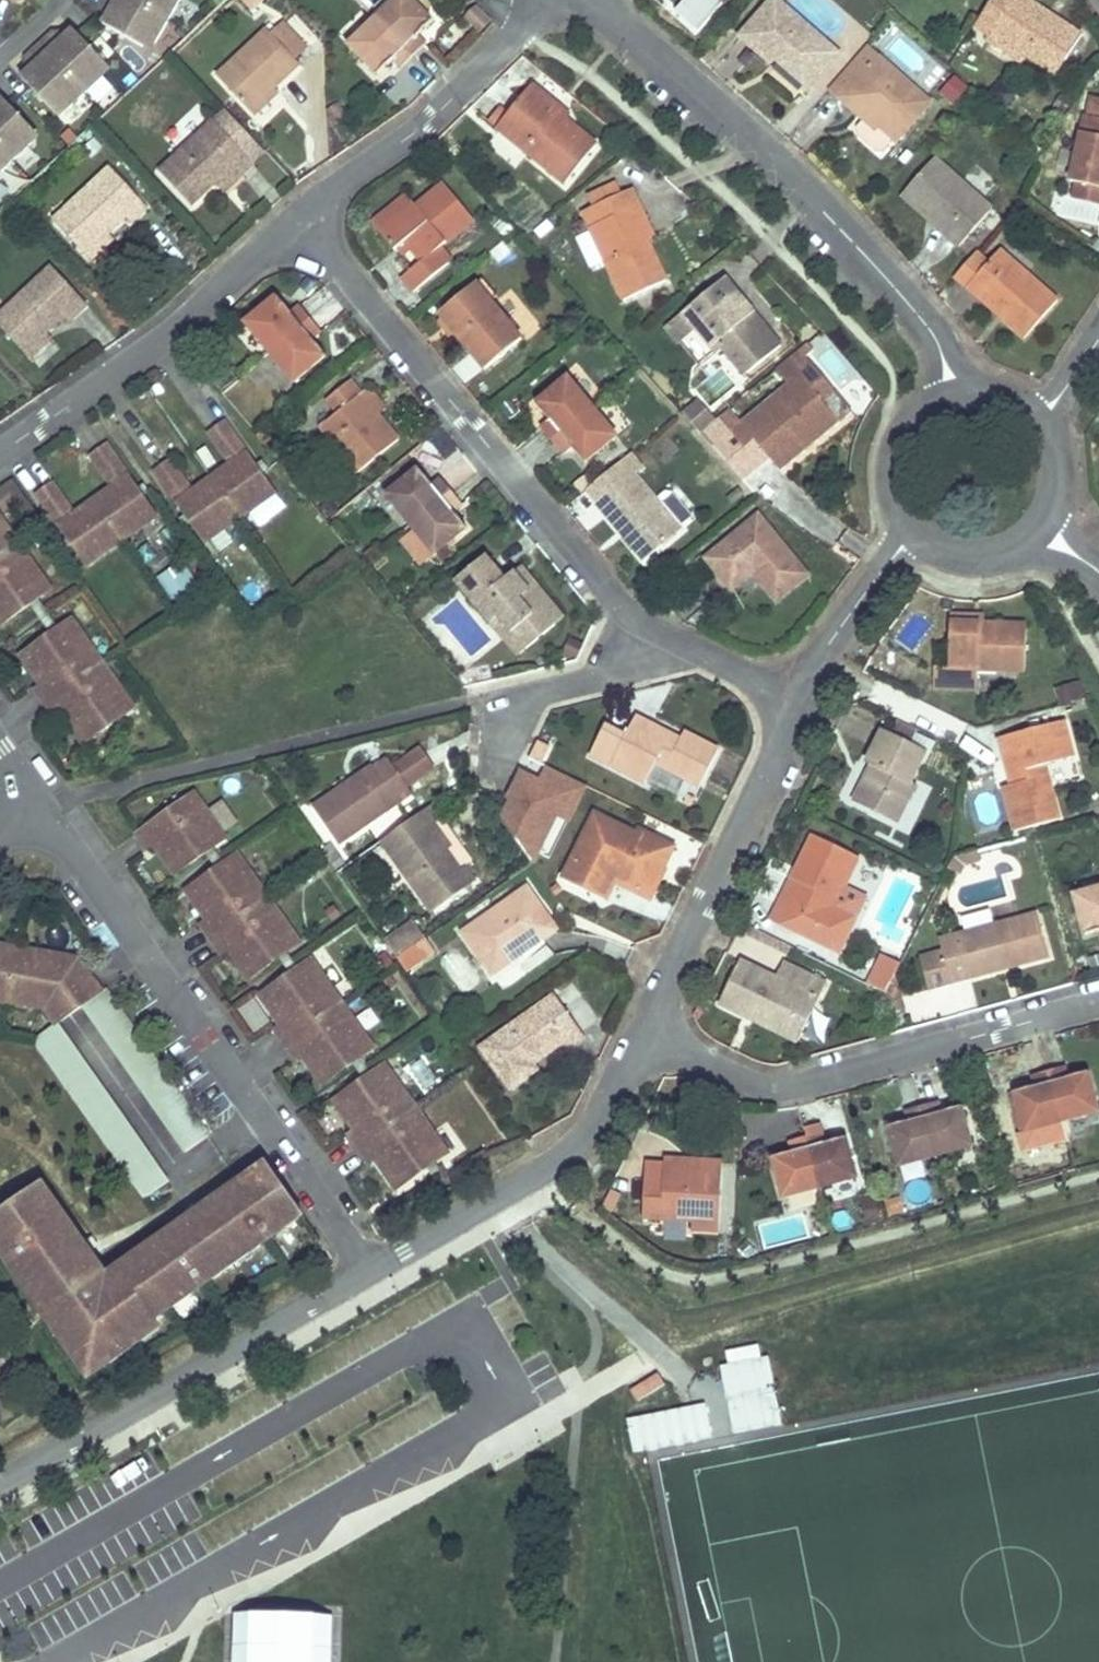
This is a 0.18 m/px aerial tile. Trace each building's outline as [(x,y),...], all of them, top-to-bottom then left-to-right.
[(101,5),(112,11),(106,21),(103,25),(142,47),(156,43),(169,22),(131,0),(104,0),(101,5)] [(169,22),(181,0),(131,0),(169,22)] [(255,11),(262,0),(238,0),(255,11)] [(417,37),(432,22),(410,0),(395,0),(375,19),(348,45),(378,75),(395,60),(402,67),(412,57),(425,45),(417,37)] [(777,0),(772,0),(740,37),(770,64),(776,58),(809,88),(839,55),(777,0)] [(979,22),(993,32),(1029,57),(1057,77),(1062,70),(1074,54),(1084,38),(1059,21),(1054,29),(1053,30),(1044,23),(1050,15),(1035,4),(1037,0),(994,0),(979,22)] [(101,5),(106,21),(112,11),(101,5)] [(1054,29),(1059,21),(1050,15),(1044,23),(1053,30),(1054,29)] [(275,87),(299,65),(296,60),(308,48),(284,22),(271,34),(267,29),(217,76),(249,109),(275,87)] [(103,77),(104,62),(74,30),(70,33),(61,41),(53,33),(39,45),(85,94),(103,77)] [(1029,57),(993,32),(988,40),(1023,64),(1024,64),(1029,57)] [(70,33),(53,33),(61,41),(70,33)] [(52,111),(67,111),(85,94),(39,45),(26,58),(34,67),(25,75),(22,79),(52,111)] [(934,102),(902,73),(868,45),(830,89),(844,101),(850,95),(863,107),(862,109),(869,116),(866,120),(859,128),(860,136),(878,151),(886,152),(896,140),(899,142),(934,102)] [(26,58),(25,75),(34,67),(26,58)] [(598,145),(568,120),(560,114),(563,110),(534,85),(518,103),(502,122),(497,129),(565,184),(598,145)] [(254,116),(280,93),(279,92),(275,87),(249,109),(254,116)] [(863,107),(850,95),(844,101),(866,120),(869,116),(862,109),(863,107)] [(32,129),(2,97),(0,99),(0,147),(13,161),(31,144),(32,129)] [(267,152),(228,110),(215,121),(160,172),(192,207),(216,185),(236,168),(243,175),(244,176),(255,165),(254,164),(267,152)] [(570,115),(563,110),(560,114),(568,120),(570,115)] [(1086,116),(1071,182),(1078,183),(1098,188),(1098,118),(1086,116)] [(13,161),(0,147),(0,174),(13,161)] [(994,209),(965,184),(937,159),(902,198),(923,218),(924,217),(929,212),(929,213),(950,231),(946,238),(959,249),(994,209)] [(132,222),(148,208),(110,166),(53,220),(85,255),(106,236),(127,216),(132,222)] [(225,195),(244,176),(243,175),(236,168),(216,185),(225,195)] [(442,247),(474,221),(443,182),(416,204),(413,202),(378,231),(393,249),(398,246),(404,242),(410,250),(421,264),(403,280),(414,293),(431,279),(448,265),(452,261),(442,247)] [(1078,183),(1074,200),(1098,206),(1098,188),(1078,183)] [(614,186),(583,199),(587,208),(618,195),(614,186)] [(665,281),(647,240),(634,210),(641,207),(635,193),(633,190),(583,213),(601,255),(619,296),(622,301),(665,281)] [(413,202),(407,193),(407,194),(372,221),(371,222),(378,231),(413,202)] [(655,237),(642,208),(641,207),(634,210),(647,240),(655,237)] [(950,231),(929,213),(929,212),(924,217),(923,218),(946,238),(950,231)] [(91,261),(111,243),(106,236),(85,255),(90,261),(91,261)] [(410,250),(404,242),(398,246),(404,254),(410,250)] [(1059,301),(1002,250),(990,263),(968,287),(984,302),(989,296),(1009,315),(1004,320),(1025,339),(1059,301)] [(990,263),(978,253),(957,277),(968,287),(990,263)] [(50,266),(0,312),(0,328),(23,353),(45,333),(65,314),(71,320),(87,305),(50,266)] [(779,347),(753,313),(724,279),(682,313),(665,327),(679,343),(696,330),(715,355),(723,349),(745,376),(779,347)] [(523,340),(476,284),(440,314),(486,370),(523,340)] [(1009,315),(989,296),(984,302),(1004,320),(1009,315)] [(328,357),(312,338),(322,330),(313,319),(303,307),(293,315),(279,298),(245,324),(270,354),(294,384),(328,357)] [(51,340),(45,333),(23,353),(24,354),(29,360),(51,340)] [(696,335),(682,343),(693,361),(706,352),(696,335)] [(779,471),(839,423),(850,413),(836,395),(813,365),(801,350),(779,368),(791,382),(732,429),(727,434),(751,464),(764,453),(779,471)] [(586,462),(619,436),(618,434),(595,406),(570,376),(537,404),(552,422),(542,429),(553,441),(563,454),(572,447),(585,463),(586,462)] [(400,440),(380,417),(375,420),(358,399),(363,395),(352,381),(327,402),(337,416),(321,429),(335,447),(350,465),(358,474),(400,440)] [(387,410),(371,389),(363,395),(358,399),(375,420),(380,417),(388,410),(387,410)] [(711,420),(696,403),(684,414),(698,430),(699,430),(700,430),(711,420)] [(255,465),(224,422),(209,432),(231,464),(192,492),(170,460),(155,471),(186,515),(191,521),(205,541),(274,492),(260,472),(255,465)] [(268,449),(283,437),(275,427),(260,439),(268,449)] [(52,483),(37,494),(68,538),(73,545),(86,564),(156,515),(142,496),(137,489),(106,445),(91,456),(113,487),(74,515),(52,483)] [(646,466),(634,451),(630,454),(642,469),(646,466)] [(655,493),(637,473),(642,469),(630,454),(588,490),(598,502),(645,560),(684,529),(674,516),(655,493)] [(262,461),(255,465),(260,472),(267,468),(262,461)] [(464,506),(454,493),(444,481),(435,488),(421,472),(389,497),(413,527),(437,555),(468,529),(456,513),(464,506)] [(149,491),(144,484),(137,489),(142,496),(149,491)] [(591,496),(576,504),(598,546),(613,538),(591,496)] [(180,519),(184,526),(191,521),(186,515),(180,519)] [(807,574),(759,515),(708,557),(733,587),(753,571),(759,566),(760,566),(765,573),(759,579),(776,600),(807,574)] [(50,590),(0,519),(0,625),(31,604),(38,599),(50,590)] [(61,542),(66,550),(73,545),(68,538),(61,542)] [(545,609),(551,602),(537,585),(537,586),(530,591),(529,590),(515,574),(515,573),(505,581),(488,559),(459,582),(464,588),(493,623),(501,617),(502,618),(523,643),(527,648),(557,624),(545,609)] [(175,601),(198,585),(182,562),(159,577),(175,601)] [(765,573),(760,566),(759,566),(753,571),(759,579),(765,573)] [(537,585),(522,567),(515,573),(515,574),(529,590),(530,591),(537,586),(537,585)] [(38,599),(31,604),(51,633),(58,628),(38,599)] [(565,618),(552,603),(551,602),(545,609),(557,624),(565,618)] [(986,623),(986,616),(986,615),(953,615),(952,622),(985,623),(986,623)] [(527,648),(523,643),(502,618),(501,617),(493,623),(517,652),(519,655),(527,648)] [(63,714),(84,744),(115,722),(121,717),(134,708),(71,619),(58,628),(51,633),(21,655),(42,684),(35,689),(56,719),(63,714)] [(1026,671),(1028,625),(986,623),(985,623),(952,622),(950,667),(937,667),(936,689),(979,691),(979,669),(1026,671)] [(1090,696),(1081,682),(1064,687),(1068,703),(1090,696)] [(1068,703),(1064,687),(1055,689),(1059,706),(1068,703)] [(119,729),(126,724),(121,717),(115,722),(119,729)] [(701,788),(720,751),(687,733),(682,740),(678,747),(651,732),(654,725),(638,717),(627,737),(607,727),(592,757),(647,786),(657,766),(701,788)] [(1058,820),(1044,766),(1074,757),(1064,722),(997,741),(1001,759),(1007,758),(1008,757),(1013,773),(1018,772),(1020,783),(1009,786),(1008,787),(1002,789),(1014,831),(1058,820)] [(916,732),(898,723),(893,734),(918,747),(921,748),(923,742),(914,737),(916,732)] [(682,740),(654,725),(651,732),(678,747),(682,740)] [(910,783),(926,751),(921,748),(918,747),(893,734),(884,730),(883,731),(867,762),(872,765),(870,770),(871,771),(876,774),(872,782),(866,779),(855,802),(896,823),(916,786),(910,783)] [(544,766),(553,748),(538,741),(529,759),(544,766)] [(420,751),(395,769),(407,786),(432,769),(420,751)] [(1020,783),(1018,772),(1013,773),(1008,757),(1007,758),(1001,759),(1008,787),(1009,786),(1020,783)] [(544,766),(529,759),(514,789),(531,797),(546,767),(544,766)] [(338,845),(413,794),(407,786),(395,769),(389,761),(375,771),(373,768),(314,809),(338,845)] [(872,782),(876,774),(871,771),(870,770),(866,779),(872,782)] [(194,793),(137,833),(148,849),(155,844),(176,874),(206,852),(213,847),(226,838),(194,793)] [(431,806),(414,819),(423,832),(435,823),(436,824),(436,825),(442,821),(431,806)] [(649,898),(673,849),(640,832),(636,838),(595,817),(564,881),(604,901),(614,880),(649,898)] [(423,832),(414,819),(382,841),(432,913),(476,882),(465,866),(460,869),(446,851),(442,845),(448,841),(436,825),(436,824),(435,823),(423,832)] [(833,907),(858,859),(814,838),(794,878),(800,882),(789,907),(788,908),(782,904),(773,920),(816,941),(838,952),(855,918),(833,907)] [(448,841),(442,845),(446,851),(452,847),(448,841)] [(206,852),(217,868),(224,863),(213,847),(206,852)] [(217,868),(187,889),(208,919),(201,924),(222,954),(229,949),(250,979),(280,957),(287,952),(300,943),(237,854),(224,863),(217,868)] [(789,907),(800,882),(794,878),(782,904),(788,908),(789,907)] [(492,975),(559,929),(528,887),(464,933),(492,975)] [(1073,896),(1084,935),(1098,931),(1098,888),(1073,896)] [(1050,956),(1040,916),(1037,914),(939,942),(942,953),(951,983),(1050,956)] [(386,941),(397,957),(426,937),(415,921),(386,941)] [(397,957),(407,971),(436,951),(426,937),(397,957)] [(0,946),(0,1002),(47,1010),(57,1024),(58,1023),(83,1006),(86,1004),(70,982),(73,979),(76,959),(0,946)] [(280,957),(291,973),(298,968),(287,952),(280,957)] [(932,989),(951,983),(942,953),(924,958),(932,989)] [(884,957),(870,986),(887,995),(901,966),(884,957)] [(101,993),(76,959),(73,979),(70,982),(86,1004),(101,993)] [(291,973),(261,994),(282,1024),(275,1029),(296,1059),(303,1054),(324,1084),(354,1062),(361,1058),(374,1048),(311,959),(298,968),(291,973)] [(790,1028),(810,991),(819,996),(826,982),(783,961),(774,977),(741,960),(719,1004),(740,1015),(745,1005),(790,1028)] [(210,1135),(107,989),(101,993),(86,1004),(83,1006),(186,1152),(210,1135)] [(790,1028),(745,1005),(740,1015),(795,1043),(797,1039),(819,996),(810,991),(790,1028)] [(906,1004),(902,991),(887,995),(890,1008),(906,1004)] [(562,1005),(555,996),(532,1012),(548,1015),(549,1015),(562,1006),(562,1005)] [(572,1047),(586,1037),(562,1006),(549,1015),(548,1015),(532,1012),(483,1047),(482,1048),(513,1089),(540,1070),(537,1064),(532,1057),(534,1055),(543,1049),(553,1052),(567,1042),(572,1047)] [(57,1024),(34,1040),(146,1199),(170,1182),(161,1170),(58,1023),(57,1024)] [(539,1062),(552,1053),(553,1052),(543,1049),(534,1055),(532,1057),(537,1064),(539,1062)] [(354,1062),(365,1078),(372,1073),(361,1058),(354,1062)] [(365,1078),(335,1099),(356,1129),(350,1134),(371,1163),(377,1159),(398,1189),(429,1167),(436,1162),(448,1153),(385,1064),(372,1073),(365,1078)] [(1091,1077),(1089,1072),(1068,1078),(1065,1067),(1049,1071),(1033,1075),(1032,1075),(1035,1087),(1014,1093),(1025,1132),(1063,1122),(1098,1113),(1098,1106),(1091,1077)] [(1014,1093),(1007,1095),(1019,1134),(1025,1132),(1014,1093)] [(974,1147),(962,1107),(941,1113),(938,1102),(921,1107),(907,1111),(910,1122),(889,1128),(900,1167),(936,1157),(974,1147)] [(1063,1122),(1025,1132),(1029,1149),(1067,1139),(1063,1122)] [(820,1190),(859,1179),(847,1139),(825,1145),(822,1133),(806,1138),(790,1142),(794,1154),(772,1160),(783,1200),(820,1190)] [(183,1200),(194,1216),(219,1199),(211,1187),(202,1175),(226,1157),(210,1135),(186,1152),(161,1170),(170,1182),(146,1199),(150,1204),(174,1187),(183,1200)] [(211,1187),(235,1170),(226,1157),(202,1175),(211,1187)] [(429,1167),(433,1174),(440,1169),(436,1162),(429,1167)] [(720,1231),(725,1165),(691,1162),(691,1168),(670,1167),(665,1166),(646,1166),(643,1219),(693,1222),(692,1230),(720,1231)] [(0,1215),(0,1233),(8,1245),(23,1265),(39,1289),(56,1312),(93,1365),(107,1355),(131,1338),(154,1322),(304,1216),(288,1193),(267,1164),(219,1199),(194,1216),(132,1260),(134,1262),(110,1279),(43,1185),(0,1215)] [(150,1204),(159,1217),(183,1200),(174,1187),(150,1204)] [(1,1250),(8,1245),(0,1233),(0,1249),(1,1250)] [(23,1265),(8,1245),(1,1250),(15,1271),(23,1265)] [(39,1289),(23,1265),(15,1271),(32,1294),(39,1289)] [(32,1294),(48,1317),(56,1312),(39,1289),(32,1294)] [(93,1365),(56,1312),(48,1317),(91,1377),(113,1362),(107,1355),(93,1365)] [(159,1329),(154,1322),(131,1338),(136,1345),(159,1329)] [(107,1355),(113,1362),(136,1345),(131,1338),(107,1355)] [(777,1428),(770,1347),(723,1352),(730,1432),(777,1428)] [(705,1403),(627,1422),(635,1456),(713,1436),(705,1403)] [(236,1661),(332,1661),(333,1616),(238,1612),(236,1661)]
